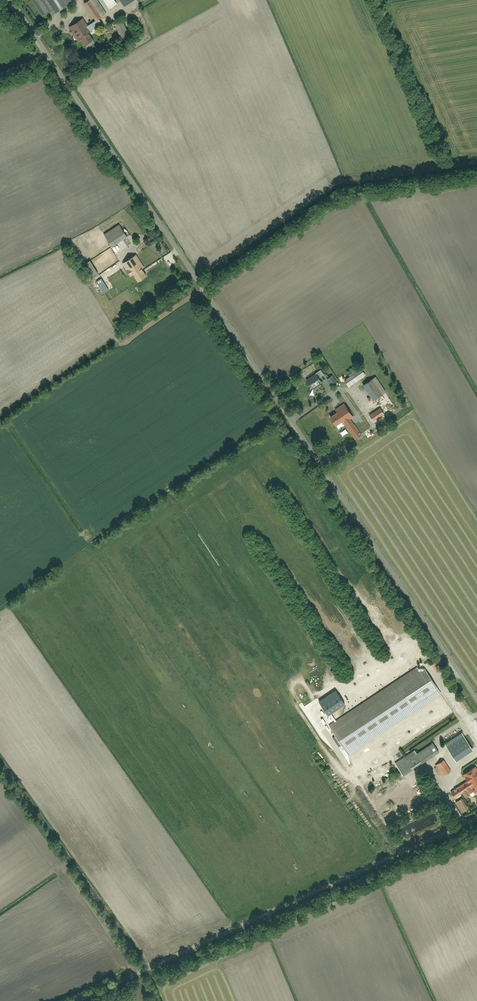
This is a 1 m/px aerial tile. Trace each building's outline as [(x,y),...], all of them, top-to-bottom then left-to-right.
[(73,3),(71,0),(33,0),(45,17),(49,14),(52,17),(73,3)] [(98,19),(107,13),(98,0),(90,0),(86,2),(98,19)] [(83,19),(69,28),(79,43),(81,41),(85,46),(86,45),(88,48),(95,43),(89,34),(96,29),(98,33),(104,28),(98,20),(88,27),(83,19)] [(125,19),(115,23),(121,39),(131,35),(125,19)] [(112,247),(128,237),(120,225),(104,235),(112,247)] [(134,275),(139,282),(149,276),(136,257),(125,264),(128,269),(109,282),(114,289),(134,275)] [(313,388),(323,381),(317,374),(307,381),(313,388)] [(327,379),(331,386),(337,381),(333,375),(327,379)] [(376,377),(364,385),(374,401),(386,392),(376,377)] [(351,419),(358,415),(349,402),(329,415),(337,426),(343,422),(355,439),(362,434),(351,419)] [(374,422),(385,414),(380,408),(370,416),(374,422)] [(441,695),(421,664),(328,724),(348,755),(441,695)] [(444,743),(456,761),(473,750),(462,732),(444,743)] [(412,770),(439,752),(432,743),(417,753),(415,750),(404,758),(412,770)] [(442,776),(451,771),(444,760),(435,766),(442,776)] [(476,794),(476,772),(474,767),(462,775),(466,781),(458,786),(450,791),(456,799),(463,794),(465,798),(475,791),(476,794)]
